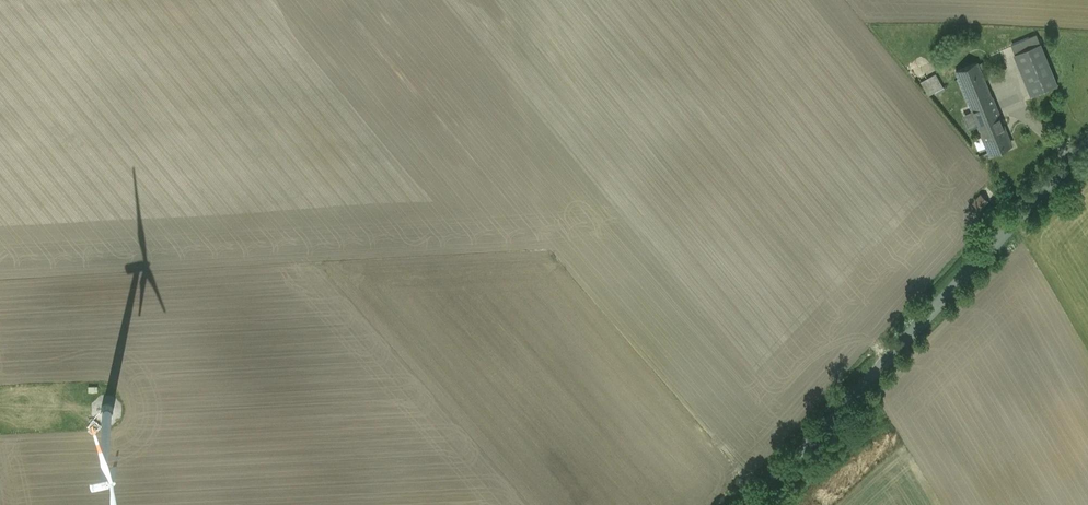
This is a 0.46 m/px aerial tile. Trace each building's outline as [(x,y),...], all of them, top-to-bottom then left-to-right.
[(1008,46),(995,37),(989,46),(1001,55),(1008,46)] [(1040,43),(1014,53),(1031,94),(1057,84),(1040,43)] [(977,62),(956,71),(959,78),(976,120),(997,111),(977,62)] [(937,75),(928,81),(934,91),(943,86),(937,75)] [(928,81),(921,84),(927,95),(934,91),(928,81)] [(1038,96),(1025,101),(1028,107),(1040,102),(1038,96)] [(1011,144),(997,111),(976,120),(989,153),(1011,144)] [(969,123),(962,126),(965,133),(972,130),(969,123)] [(981,193),(972,202),(980,209),(988,200),(981,193)]
